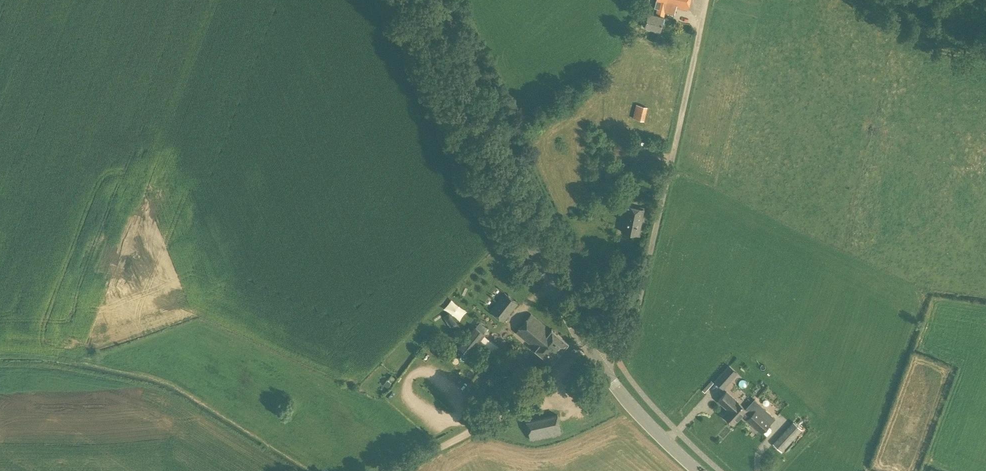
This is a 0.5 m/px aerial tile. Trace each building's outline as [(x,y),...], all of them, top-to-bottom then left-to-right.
[(690,0),(656,0),(654,8),(657,8),(655,15),(647,13),(644,26),(660,30),(663,17),(662,17),(664,11),(674,14),(676,7),(687,10),(690,0)] [(644,121),(647,107),(636,104),(633,118),(644,121)] [(603,201),(603,191),(593,192),(594,201),(603,201)] [(639,234),(644,209),(626,205),(621,231),(639,234)] [(518,303),(504,292),(489,310),(503,321),(518,303)] [(460,317),(468,308),(454,295),(446,304),(460,317)] [(549,330),(530,314),(515,332),(535,348),(534,349),(551,363),(568,343),(551,329),(549,330)] [(468,355),(485,334),(475,326),(458,347),(468,355)] [(732,378),(724,371),(714,382),(722,389),(732,378)] [(387,378),(383,385),(387,388),(392,381),(387,378)] [(751,416),(746,411),(746,410),(726,391),(718,400),(729,410),(724,415),(733,423),(742,413),(747,418),(746,419),(761,433),(770,422),(757,410),(751,416)] [(530,439),(561,432),(557,415),(526,421),(530,439)] [(782,451),(802,430),(793,421),(773,443),(782,451)]
